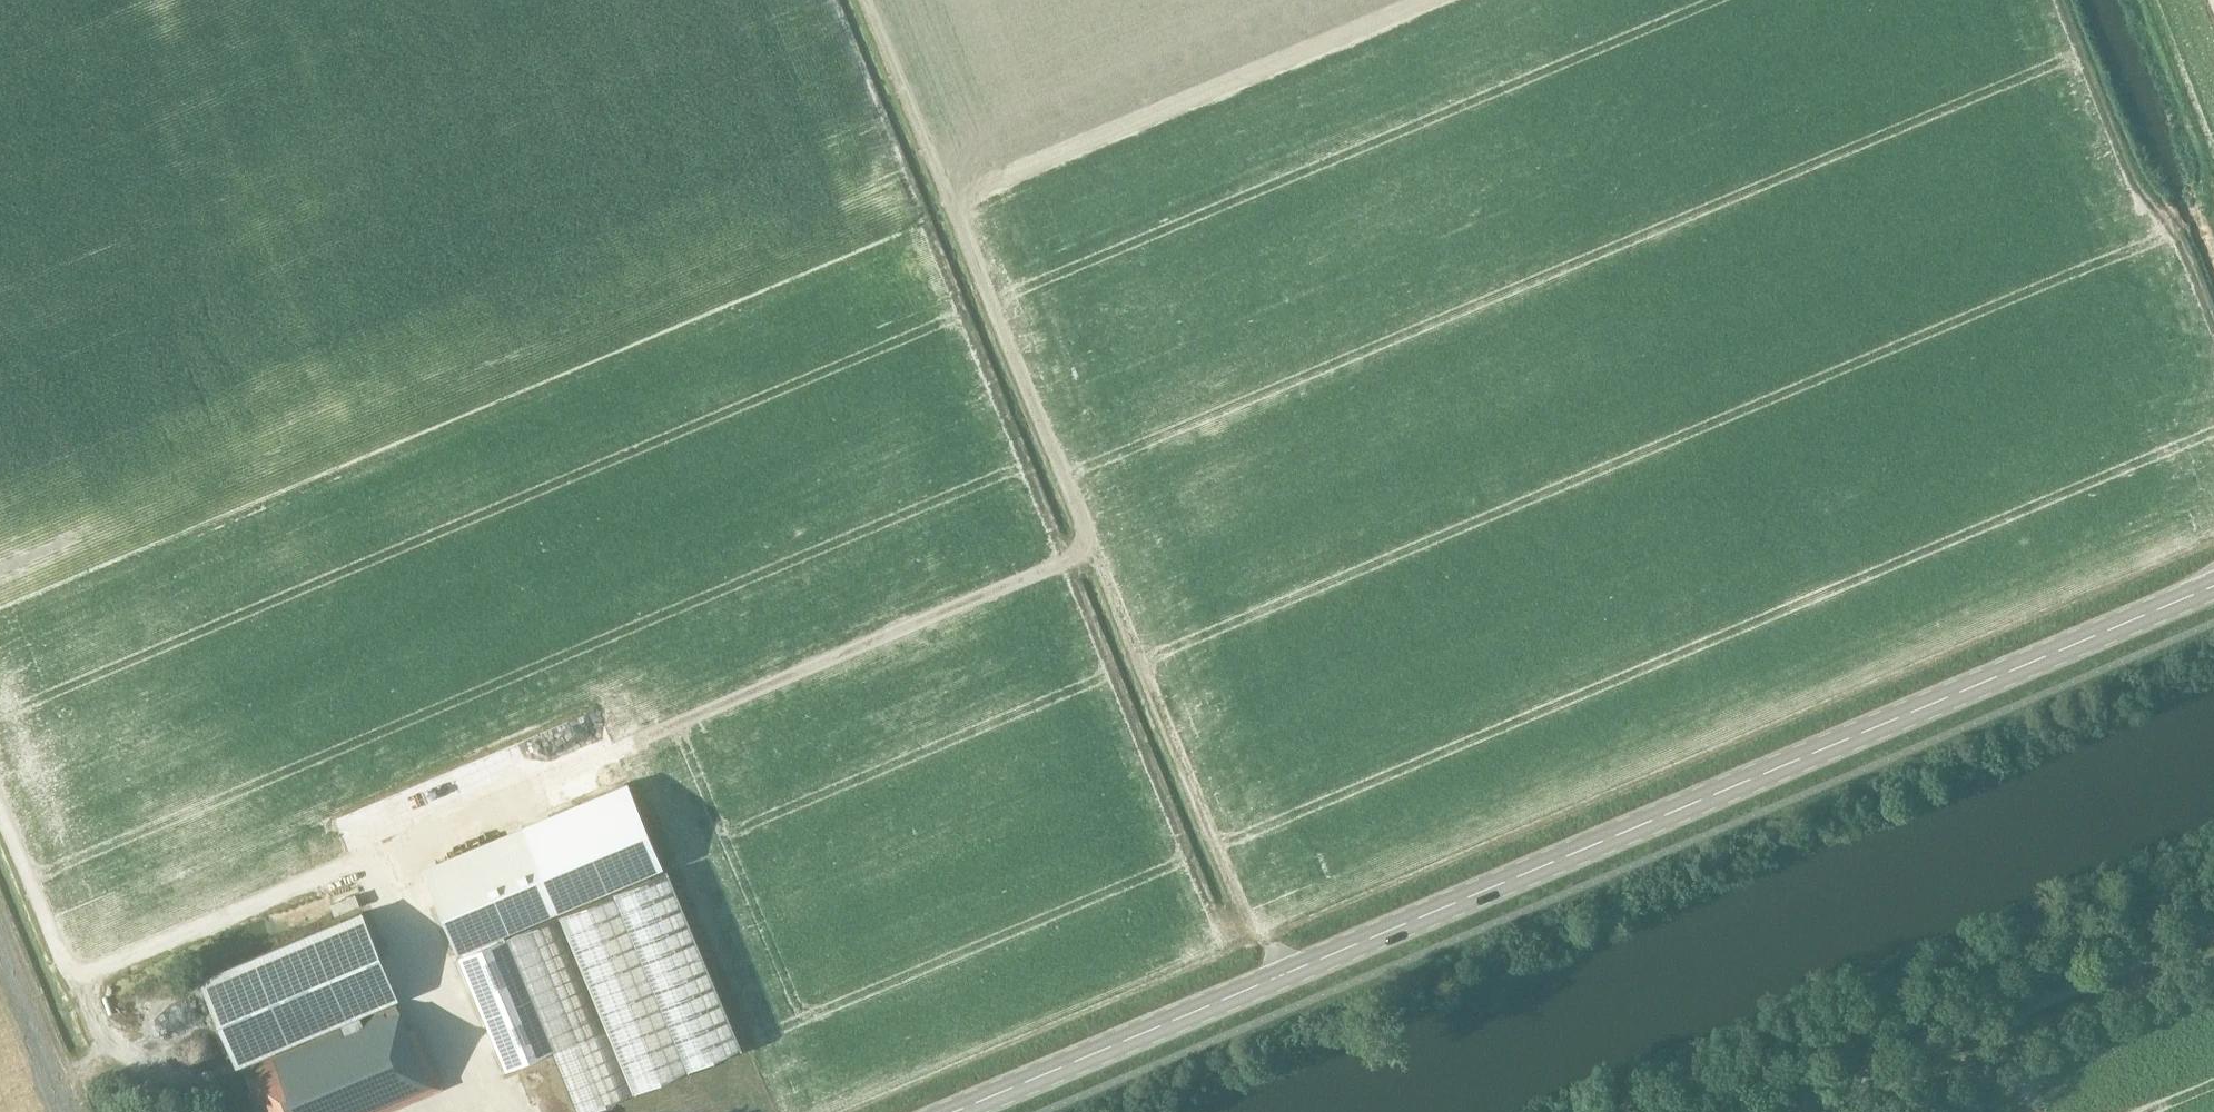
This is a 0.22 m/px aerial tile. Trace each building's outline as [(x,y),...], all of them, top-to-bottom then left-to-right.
[(505,1070),(551,1050),(577,1111),(585,1111),(740,1048),(666,870),(503,937),(502,933),(665,862),(638,796),(528,841),(527,838),(426,880),(505,1070)] [(357,1015),(396,998),(360,912),(201,979),(238,1065),(336,1023),(339,1029),(244,1069),(253,1092),(248,1094),(256,1111),(382,1111),(441,1087),(414,1026),(404,1030),(394,1005),(359,1020),(357,1015)]
